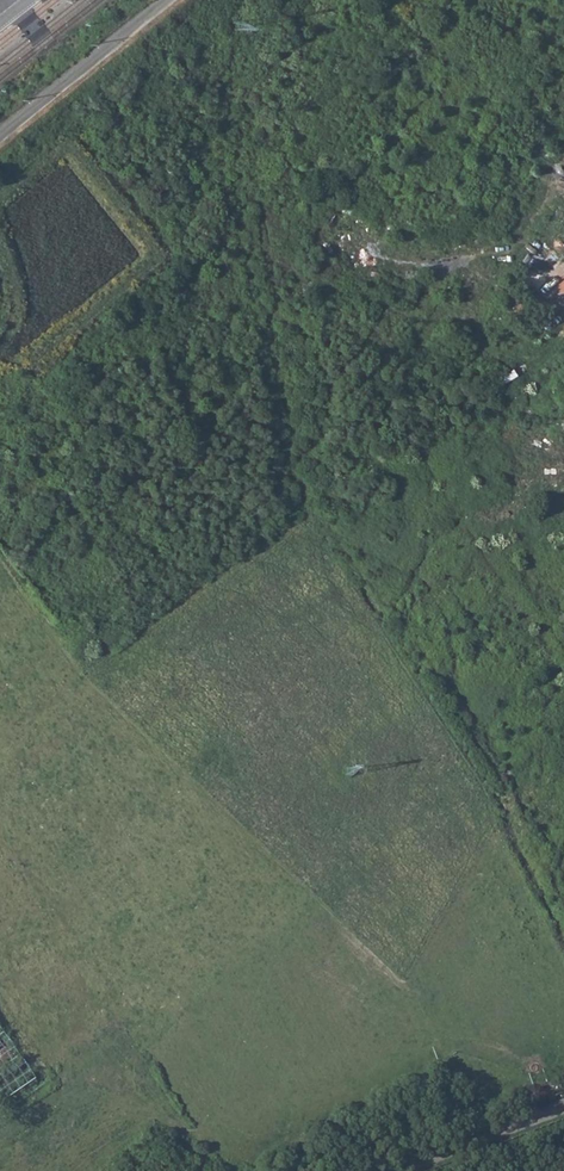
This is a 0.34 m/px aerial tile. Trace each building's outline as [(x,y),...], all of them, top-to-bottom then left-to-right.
[(527,253),(525,269),(540,271),(542,255),(527,253)] [(557,326),(549,317),(533,332),(540,339),(554,327),(563,338),(563,320),(557,326)] [(35,1077),(0,1028),(0,1103),(35,1077)]
